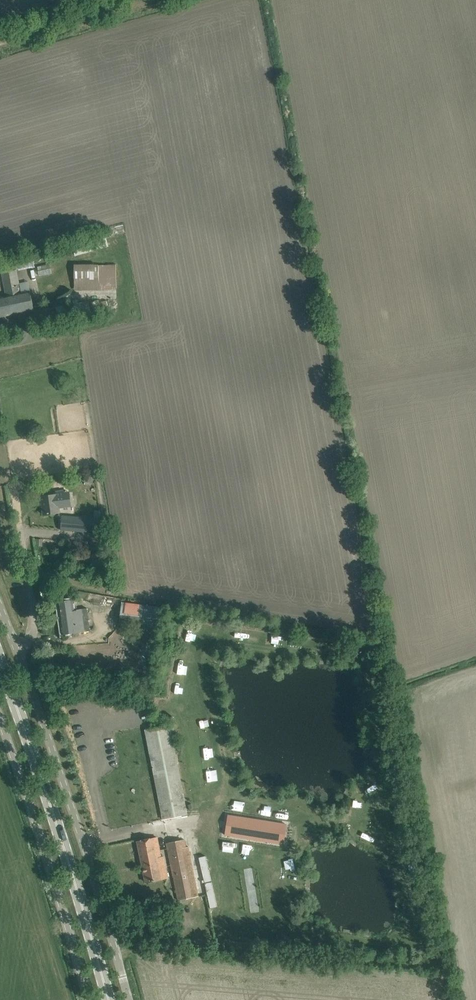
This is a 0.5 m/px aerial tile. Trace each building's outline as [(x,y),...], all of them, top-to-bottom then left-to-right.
[(30,291),(21,293),(17,269),(35,266),(33,255),(25,257),(25,258),(15,260),(15,261),(1,263),(3,272),(2,272),(6,296),(0,297),(0,317),(34,310),(30,291)] [(39,276),(52,273),(50,263),(37,266),(39,276)] [(117,289),(116,264),(75,264),(76,290),(117,289)] [(91,302),(93,312),(109,309),(107,300),(100,302),(99,300),(91,302)] [(73,315),(91,315),(90,302),(81,302),(73,303),(73,315)] [(42,496),(44,514),(60,512),(59,507),(72,505),(70,494),(57,496),(57,494),(42,496)] [(93,533),(94,518),(62,515),(61,530),(93,533)] [(93,604),(121,609),(123,598),(95,593),(93,604)] [(63,634),(90,630),(87,608),(77,609),(76,599),(58,601),(63,634)] [(125,607),(123,623),(162,629),(165,612),(125,607)] [(185,783),(183,771),(185,771),(183,761),(182,761),(180,751),(175,752),(169,725),(146,729),(163,820),(187,815),(181,784),(185,783)] [(201,810),(197,831),(282,844),(285,823),(201,810)] [(138,841),(146,882),(168,878),(165,864),(163,865),(157,837),(138,841)] [(166,843),(178,900),(200,896),(199,891),(202,891),(199,873),(197,873),(191,845),(186,847),(185,839),(166,843)]
